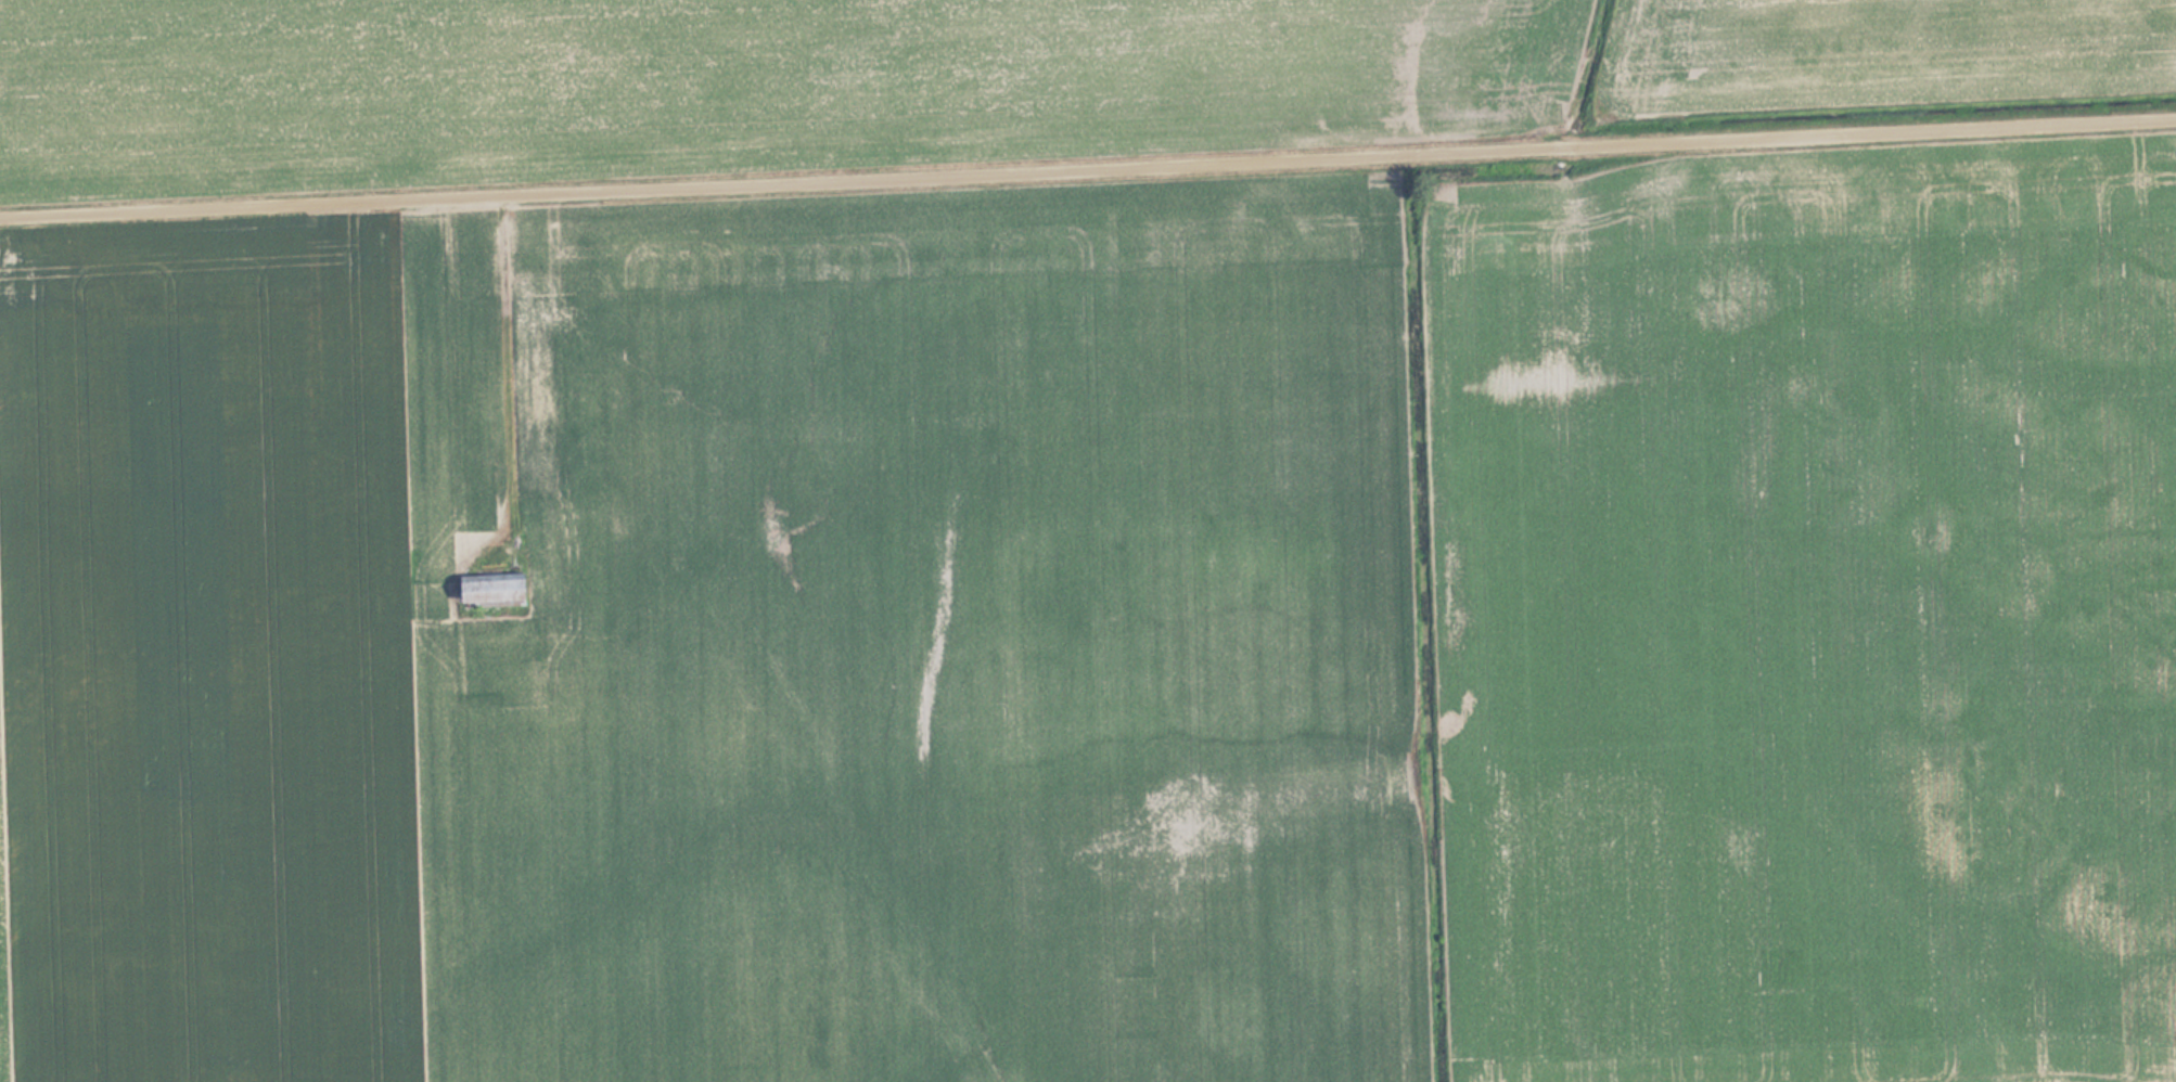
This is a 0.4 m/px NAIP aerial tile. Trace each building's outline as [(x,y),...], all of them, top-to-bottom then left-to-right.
[(464,576),(465,608),(532,607),(531,575),(464,576)]
